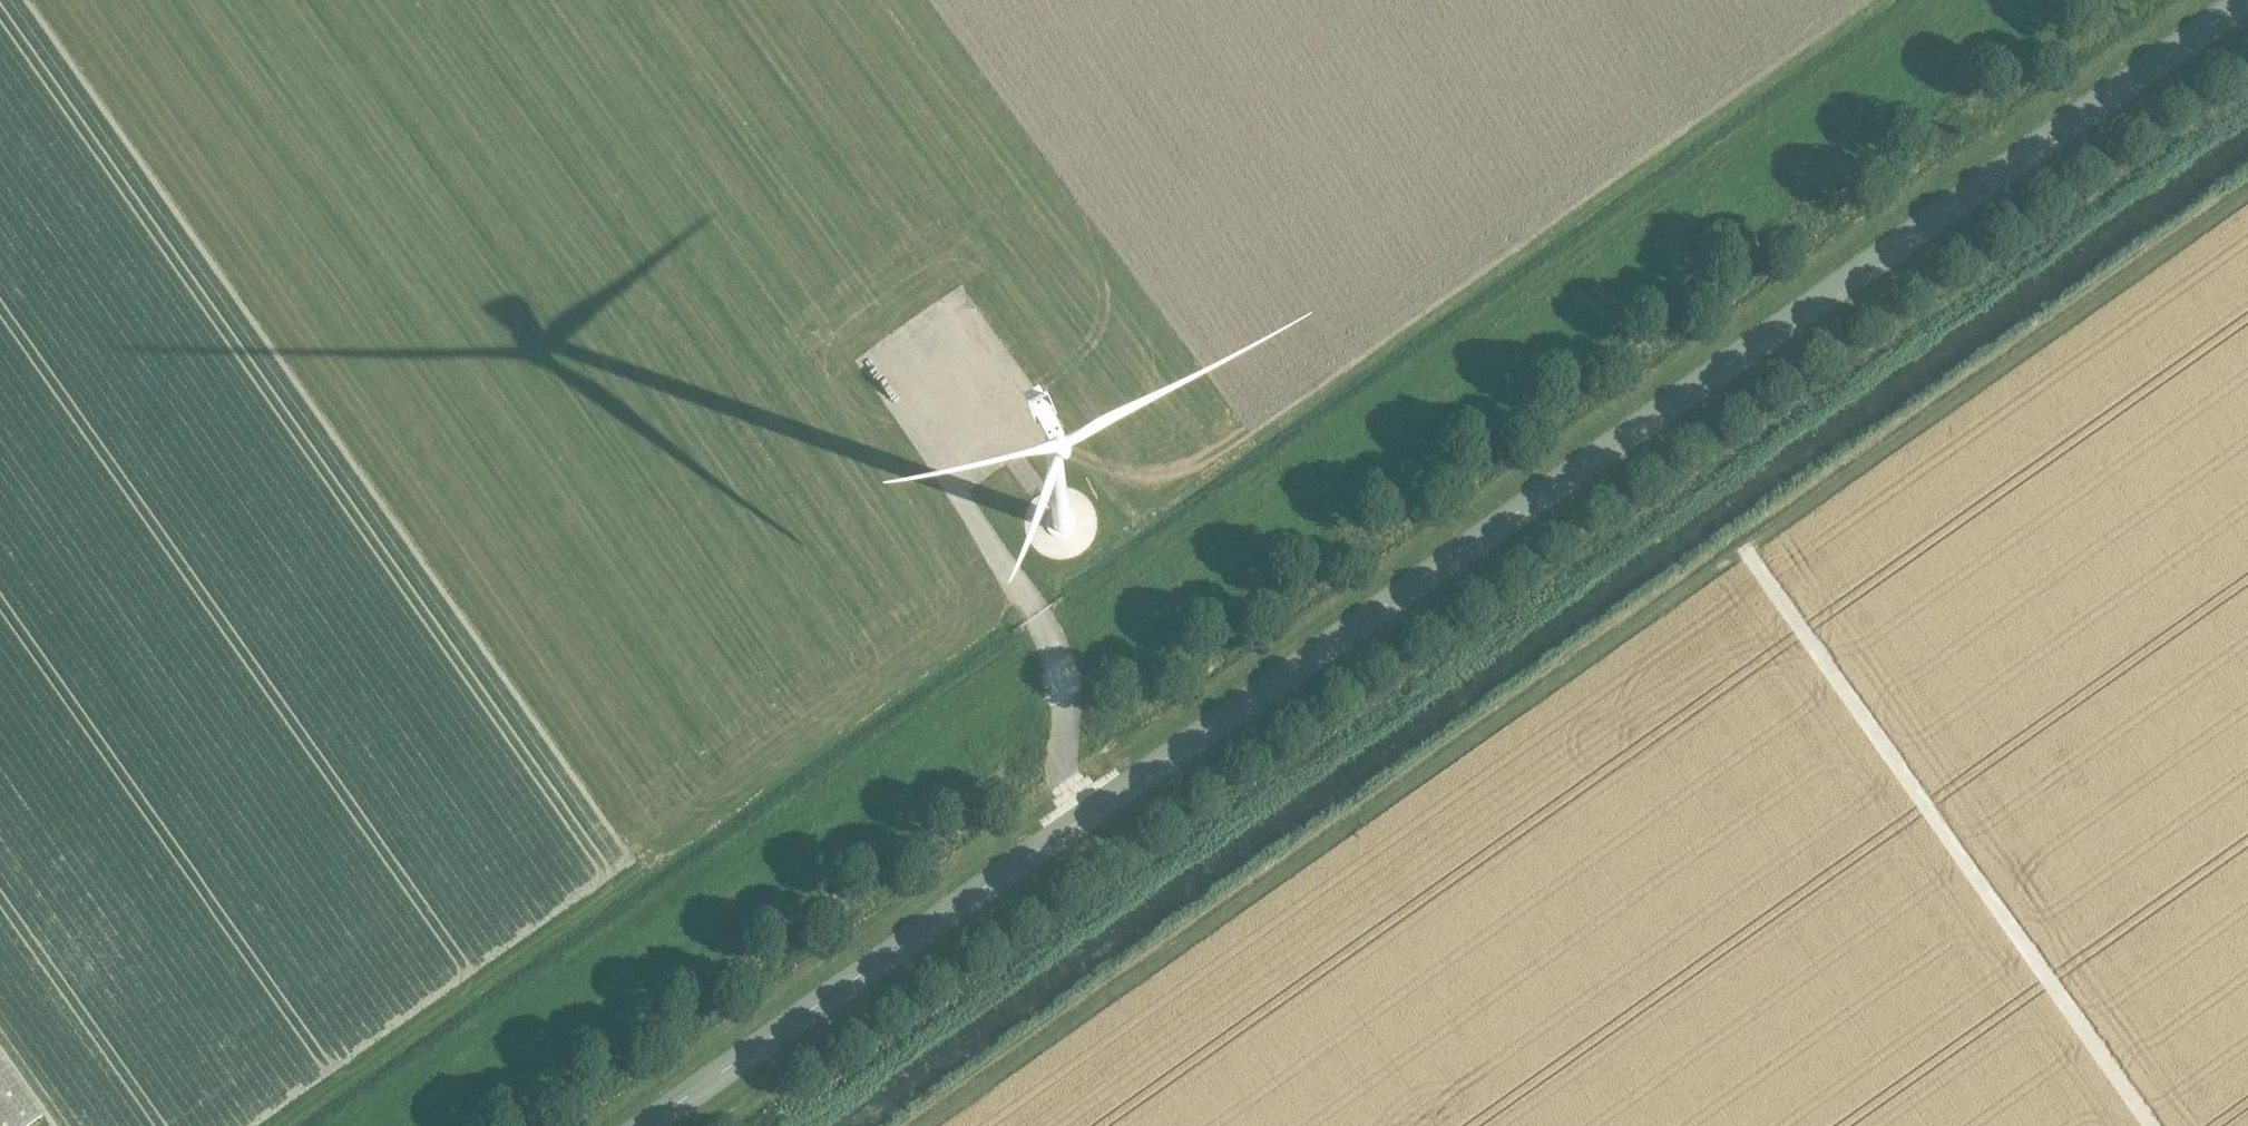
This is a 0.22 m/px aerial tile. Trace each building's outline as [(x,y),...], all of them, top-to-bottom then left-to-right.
[(41,1117),(0,1058),(0,1125),(28,1125),(41,1117)]
